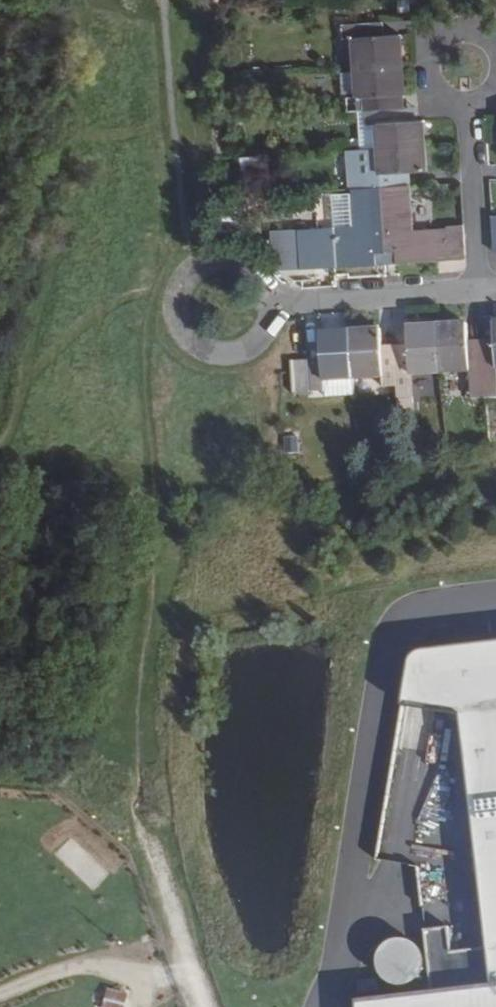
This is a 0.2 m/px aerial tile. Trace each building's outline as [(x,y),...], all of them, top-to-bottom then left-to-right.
[(343,39),(354,38),(356,67),(401,64),(399,35),(382,36),(381,24),(342,26),(343,39)] [(364,110),(404,108),(401,64),(356,67),(357,97),(347,98),(347,111),(364,110)] [(405,121),(404,108),(364,110),(365,123),(377,122),(378,149),(423,146),(422,119),(417,120),(405,121)] [(361,174),(351,175),(352,188),(381,187),(409,185),(408,171),(425,170),(423,146),(378,149),(380,172),(361,174)] [(360,149),(361,174),(380,172),(378,149),(360,149)] [(448,226),(412,228),(409,185),(381,187),(385,251),(394,250),(395,261),(437,259),(437,256),(449,255),(464,254),(463,226),(448,226)] [(375,263),(374,251),(385,251),(381,187),(352,188),(354,232),(299,234),(301,268),(375,263)] [(301,268),(299,234),(274,235),(275,269),(301,268)] [(494,321),(495,339),(480,340),(482,379),(484,396),(495,395),(495,321),(494,321)] [(465,324),(437,326),(439,371),(469,369),(471,397),(484,396),(482,379),(480,340),(466,340),(465,324)] [(409,373),(439,371),(437,326),(406,328),(407,344),(394,345),(396,384),(397,403),(398,410),(412,410),(410,384),(409,373)] [(378,330),(350,332),(353,377),(381,375),(383,405),(397,403),(396,384),(394,345),(379,346),(378,330)] [(322,378),(353,377),(350,332),(319,333),(320,350),(309,351),(309,361),(292,362),(294,390),(322,389),(322,378)] [(353,377),(322,378),(322,389),(323,396),(354,394),(353,377)] [(453,649),(459,712),(485,949),(449,953),(446,930),(422,932),(429,994),(358,1003),(358,1006),(495,1006),(495,644),(453,649)] [(459,712),(453,649),(424,652),(417,654),(412,658),(409,662),(401,702),(459,712)] [(474,925),(475,903),(449,901),(448,923),(474,925)] [(422,967),(422,963),(422,959),(421,955),(419,952),(417,948),(414,946),(411,943),(407,941),(403,940),(399,940),(395,940),(391,942),(388,943),(384,946),(382,948),(379,952),(378,955),(377,959),(376,963),(377,967),(378,971),(379,975),(382,978),(384,981),(388,983),(391,985),(395,986),(399,986),(403,986),(407,985),(411,983),(414,981),(417,978),(419,975),(421,971),(422,967)] [(125,993),(104,987),(99,1006),(121,1006),(125,993)]
